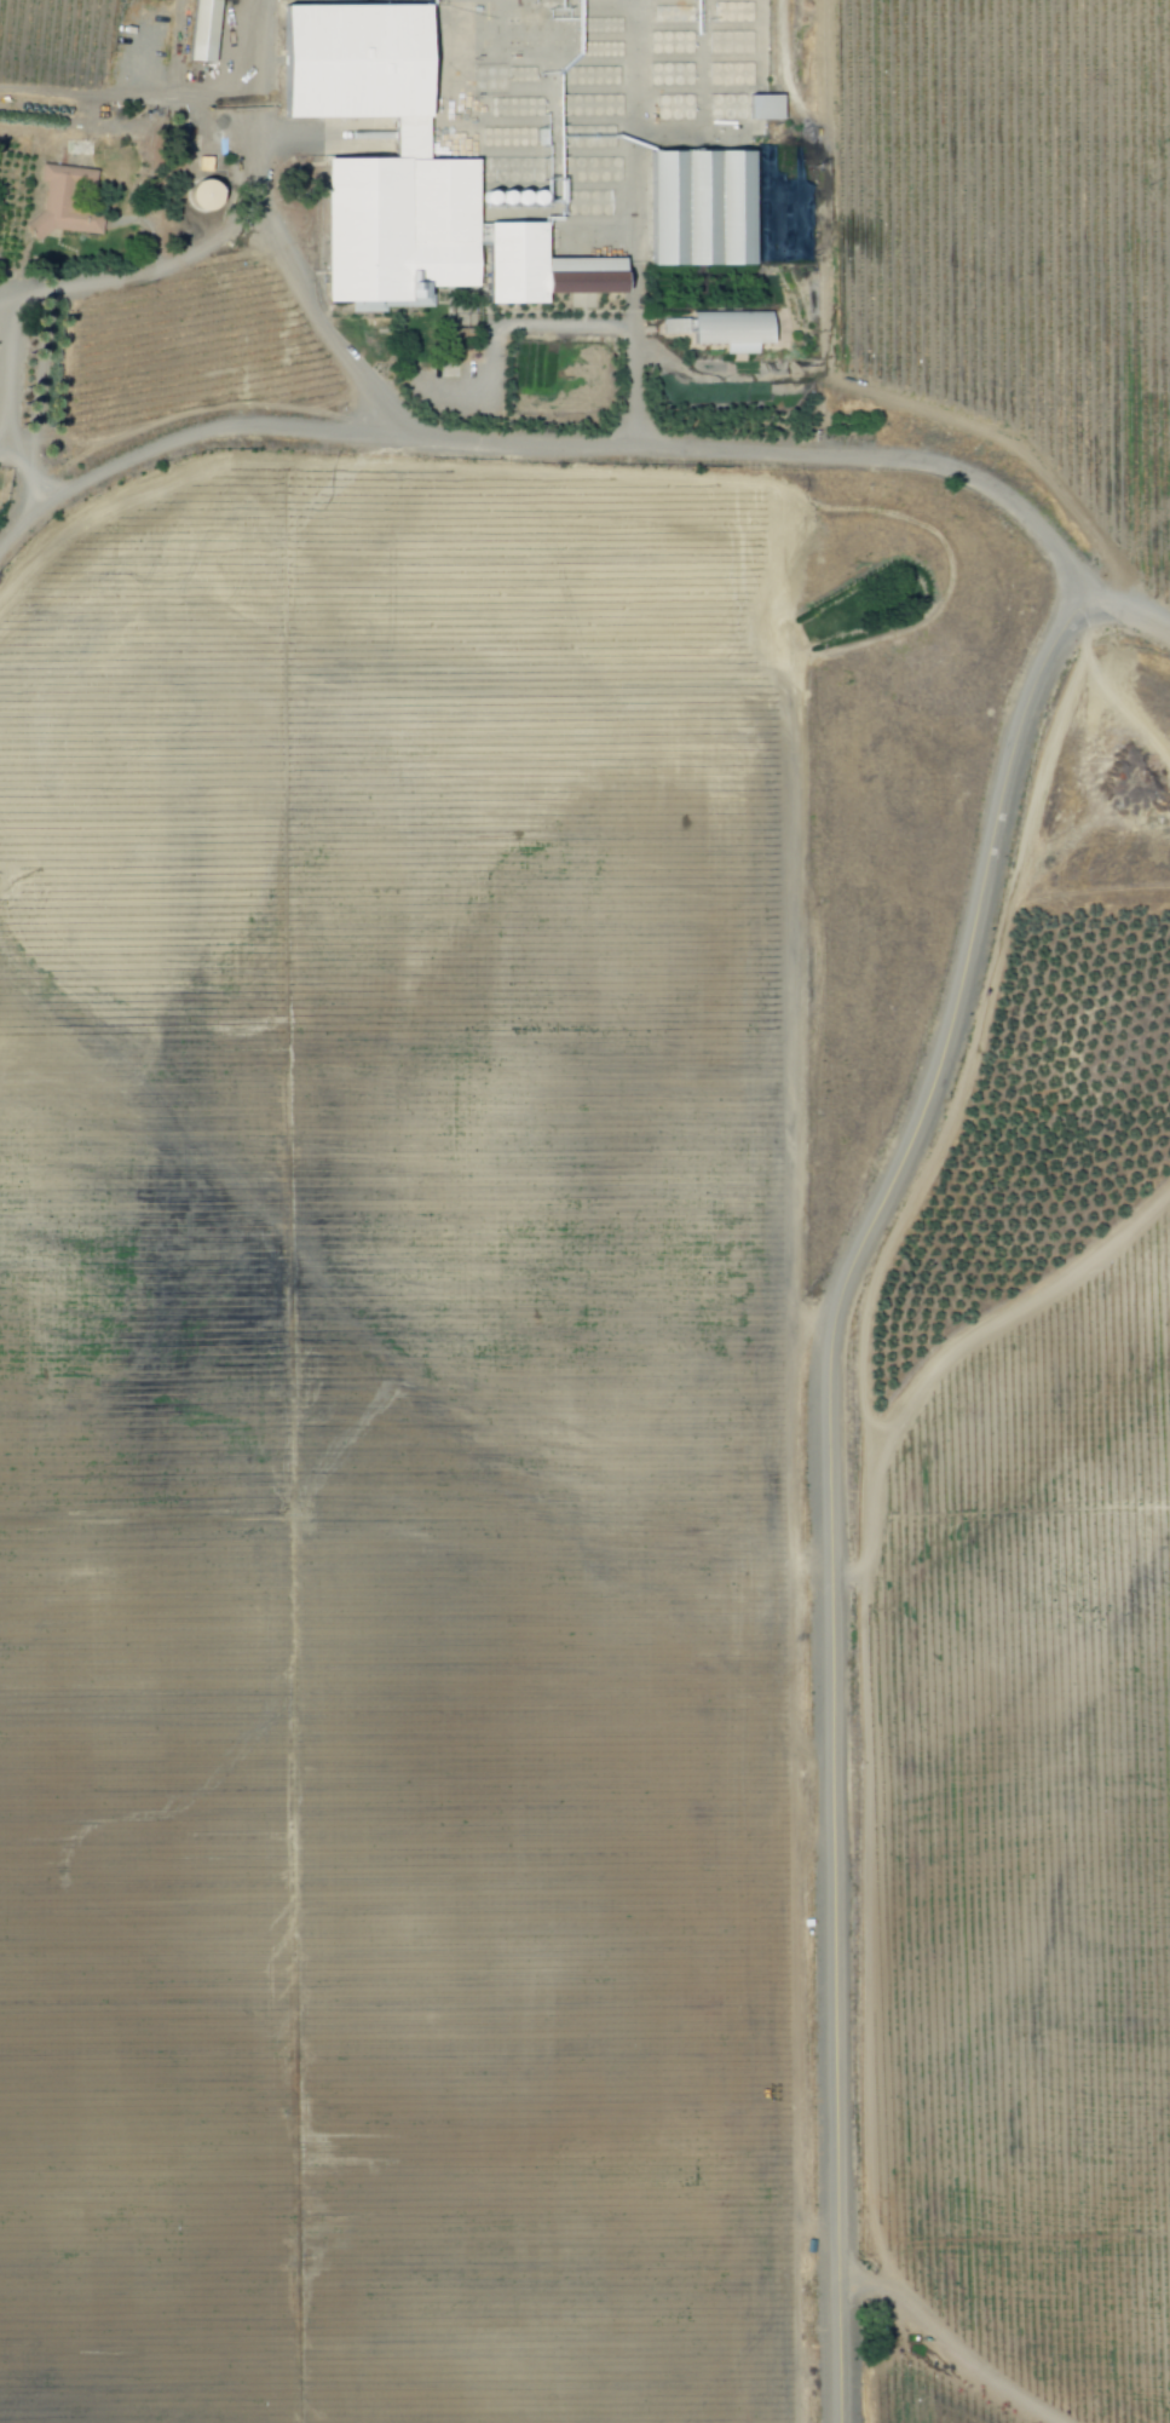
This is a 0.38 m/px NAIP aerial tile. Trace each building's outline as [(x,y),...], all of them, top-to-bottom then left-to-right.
[(215,0),(189,0),(182,61),(207,65),(215,0)] [(319,304),(349,304),(349,313),(384,313),(384,307),(431,307),(431,289),(475,289),(475,300),(614,300),(614,259),(537,259),(537,224),(470,224),(470,161),(418,161),(418,48),(424,48),(424,41),(417,41),(417,33),(425,33),(425,6),(271,6),(271,120),(387,119),(387,161),(319,161),(319,304)] [(777,95),(744,96),(744,121),(777,121),(777,95)] [(93,171),(38,164),(36,182),(38,182),(32,230),(98,238),(101,215),(63,210),(65,184),(91,187),(93,171)] [(688,346),(718,345),(718,356),(750,355),(750,346),(765,346),(764,312),(687,314),(688,346)]
